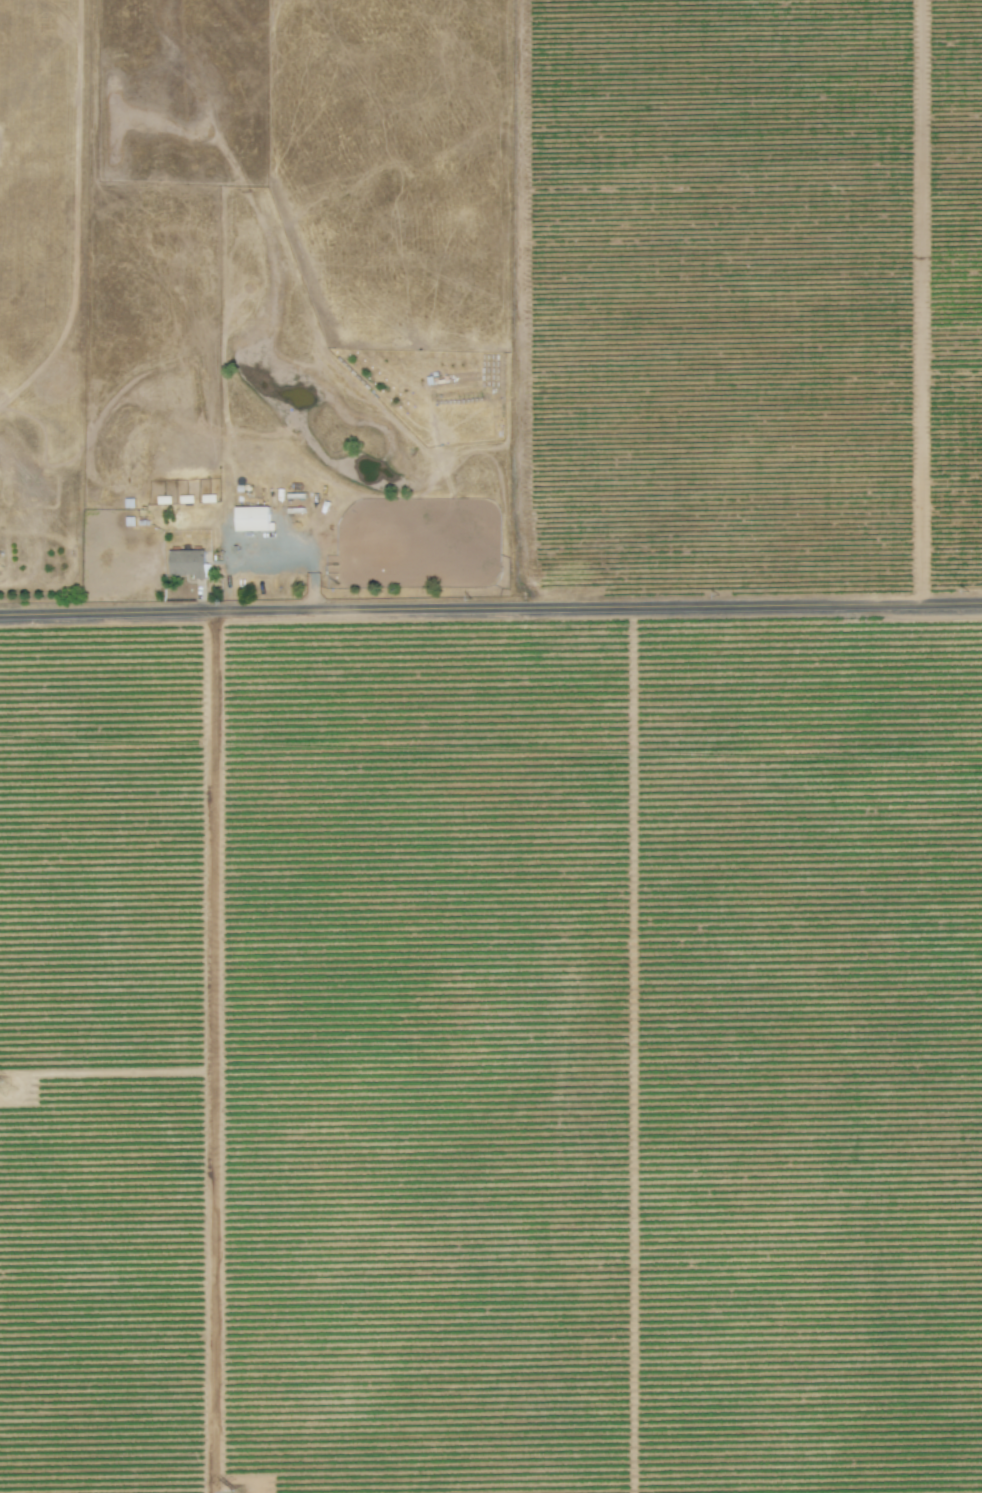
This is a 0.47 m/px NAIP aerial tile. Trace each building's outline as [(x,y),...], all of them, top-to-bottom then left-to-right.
[(236,531),(273,531),(273,507),(236,507),(236,531)] [(208,550),(170,551),(170,577),(209,576),(208,550)]
